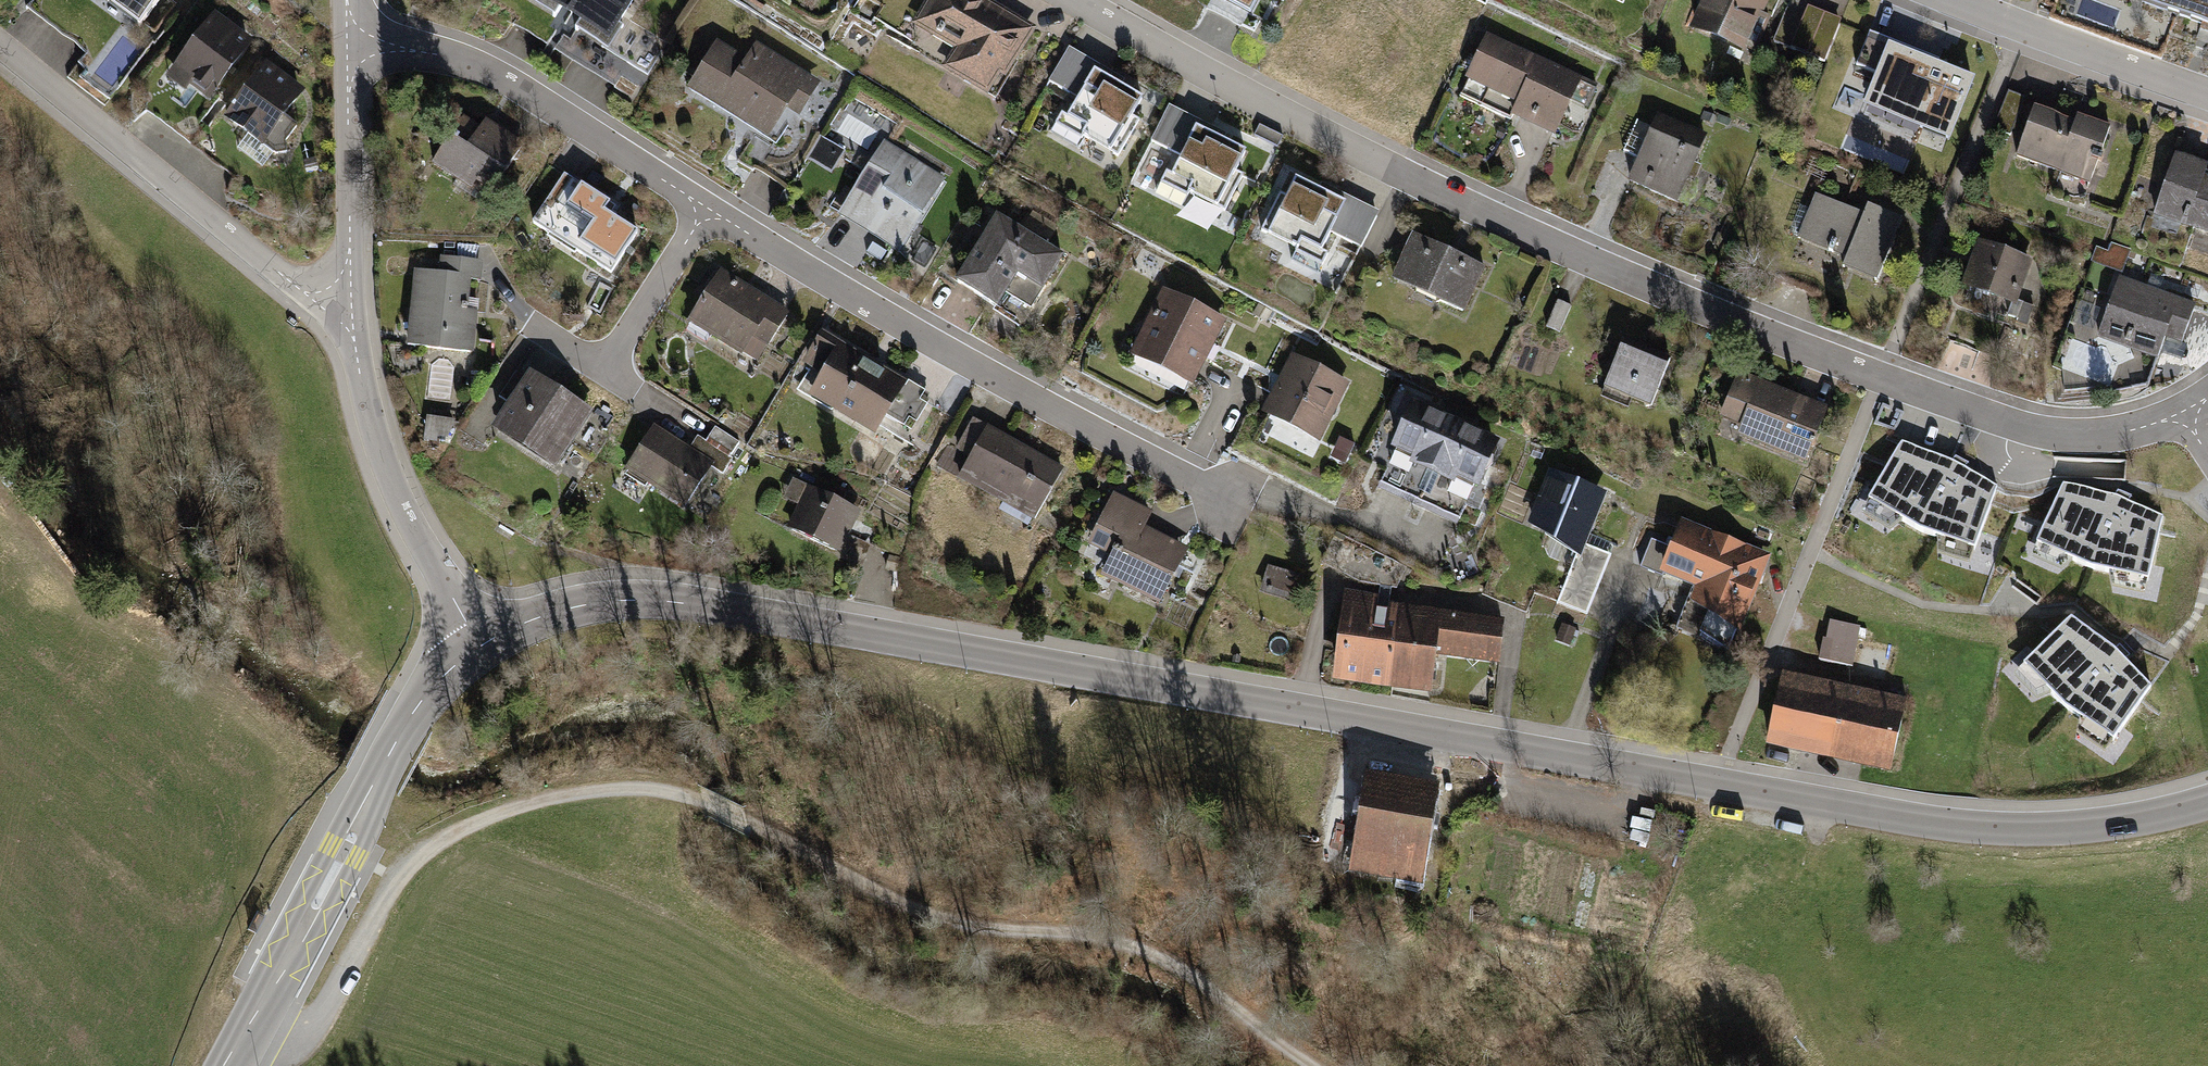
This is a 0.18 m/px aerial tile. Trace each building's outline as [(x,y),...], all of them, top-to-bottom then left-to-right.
[(158,0),(105,0),(136,26),(158,0)] [(567,22),(581,0),(531,0),(567,22)] [(567,22),(608,47),(636,0),(581,0),(567,22)] [(1037,26),(993,0),(926,0),(904,36),(997,92),(1037,26)] [(1201,5),(1257,36),(1277,0),(1204,0),(1201,5)] [(1766,0),(1699,0),(1688,24),(1745,48),(1766,0)] [(2207,24),(2207,0),(2141,0),(2207,24)] [(1825,58),(1840,17),(1806,4),(1791,45),(1825,58)] [(209,97),(250,41),(213,14),(166,78),(187,93),(193,86),(209,97)] [(1907,25),(1864,24),(1863,78),(1893,78),(1893,95),(1930,95),(1930,51),(1907,51),(1907,25)] [(1583,75),(1490,30),(1468,76),(1520,101),(1513,115),(1554,135),(1583,75)] [(713,41),(683,90),(766,139),(782,111),(798,120),(818,85),(751,46),(743,59),(713,41)] [(1148,94),(1068,48),(1034,106),(1114,152),(1148,94)] [(265,146),(305,92),(264,62),(223,116),(265,146)] [(1134,183),(1211,225),(1253,148),(1175,106),(1134,183)] [(2033,107),(2015,154),(2089,181),(2110,123),(2077,112),(2073,121),(2033,107)] [(1707,133),(1658,112),(1628,181),(1676,202),(1707,133)] [(490,189),(521,139),(486,117),(468,146),(449,133),(430,162),(469,187),(474,179),(490,189)] [(843,153),(820,140),(807,161),(830,175),(843,153)] [(900,255),(945,182),(882,144),(837,217),(900,255)] [(2203,176),(2206,167),(2176,156),(2155,215),(2207,233),(2207,178),(2203,176)] [(1339,284),(1376,206),(1282,162),(1245,239),(1339,284)] [(563,175),(529,230),(611,281),(641,233),(635,230),(610,214),(615,207),(563,175)] [(1862,213),(1818,193),(1798,238),(1841,257),(1837,264),(1874,281),(1903,216),(1868,200),(1862,213)] [(1040,289),(1062,256),(993,211),(951,276),(995,305),(1016,273),(1040,289)] [(1461,307),(1482,262),(1409,229),(1389,274),(1461,307)] [(2010,300),(2029,257),(1982,238),(1964,281),(2010,300)] [(439,277),(414,275),(408,349),(473,354),(476,313),(463,312),(465,284),(480,286),(481,263),(440,260),(439,277)] [(788,312),(716,271),(686,325),(758,365),(788,312)] [(2179,348),(2196,303),(2122,277),(2098,343),(2158,365),(2166,343),(2179,348)] [(1193,378),(1225,318),(1157,282),(1125,342),(1193,378)] [(872,429),(902,379),(830,337),(800,387),(872,429)] [(1664,363),(1611,342),(1595,382),(1648,403),(1664,363)] [(1322,444),(1351,387),(1292,356),(1262,413),(1322,444)] [(552,471),(591,411),(528,371),(488,430),(552,471)] [(1825,408),(1740,374),(1718,427),(1804,461),(1825,408)] [(1451,422),(1412,405),(1391,454),(1429,471),(1451,422)] [(451,420),(425,417),(423,433),(449,436),(451,420)] [(1036,520),(1065,471),(974,419),(945,468),(1036,520)] [(1496,442),(1451,422),(1429,471),(1474,491),(1496,442)] [(689,450),(653,428),(625,473),(684,509),(709,469),(722,477),(741,447),(713,430),(704,446),(695,440),(689,450)] [(1958,467),(1905,451),(1875,509),(1925,545),(1976,559),(2005,499),(1958,467)] [(1579,554),(1605,497),(1550,472),(1524,528),(1579,554)] [(840,554),(861,512),(792,478),(781,500),(797,508),(787,528),(840,554)] [(1156,604),(1187,545),(1144,523),(1150,510),(1115,492),(1089,543),(1107,553),(1096,574),(1156,604)] [(2121,504),(2067,493),(2043,554),(2097,584),(2149,594),(2172,531),(2121,504)] [(1731,650),(1769,556),(1679,520),(1656,577),(1695,592),(1688,608),(1709,617),(1701,638),(1731,650)] [(1587,622),(1610,561),(1584,551),(1561,612),(1587,622)] [(1308,576),(1269,565),(1262,590),(1300,602),(1308,576)] [(1401,605),(1343,597),(1331,683),(1389,691),(1401,605)] [(1505,619),(1401,605),(1389,691),(1430,697),(1435,662),(1498,670),(1505,619)] [(1578,628),(1561,623),(1556,639),(1572,644),(1578,628)] [(2116,652),(2068,624),(2025,673),(2066,720),(2112,746),(2154,694),(2116,652)] [(1824,625),(1823,647),(1856,648),(1857,627),(1824,625)] [(1906,702),(1779,679),(1765,750),(1893,774),(1906,702)] [(1424,884),(1440,784),(1366,773),(1350,872),(1424,884)]
